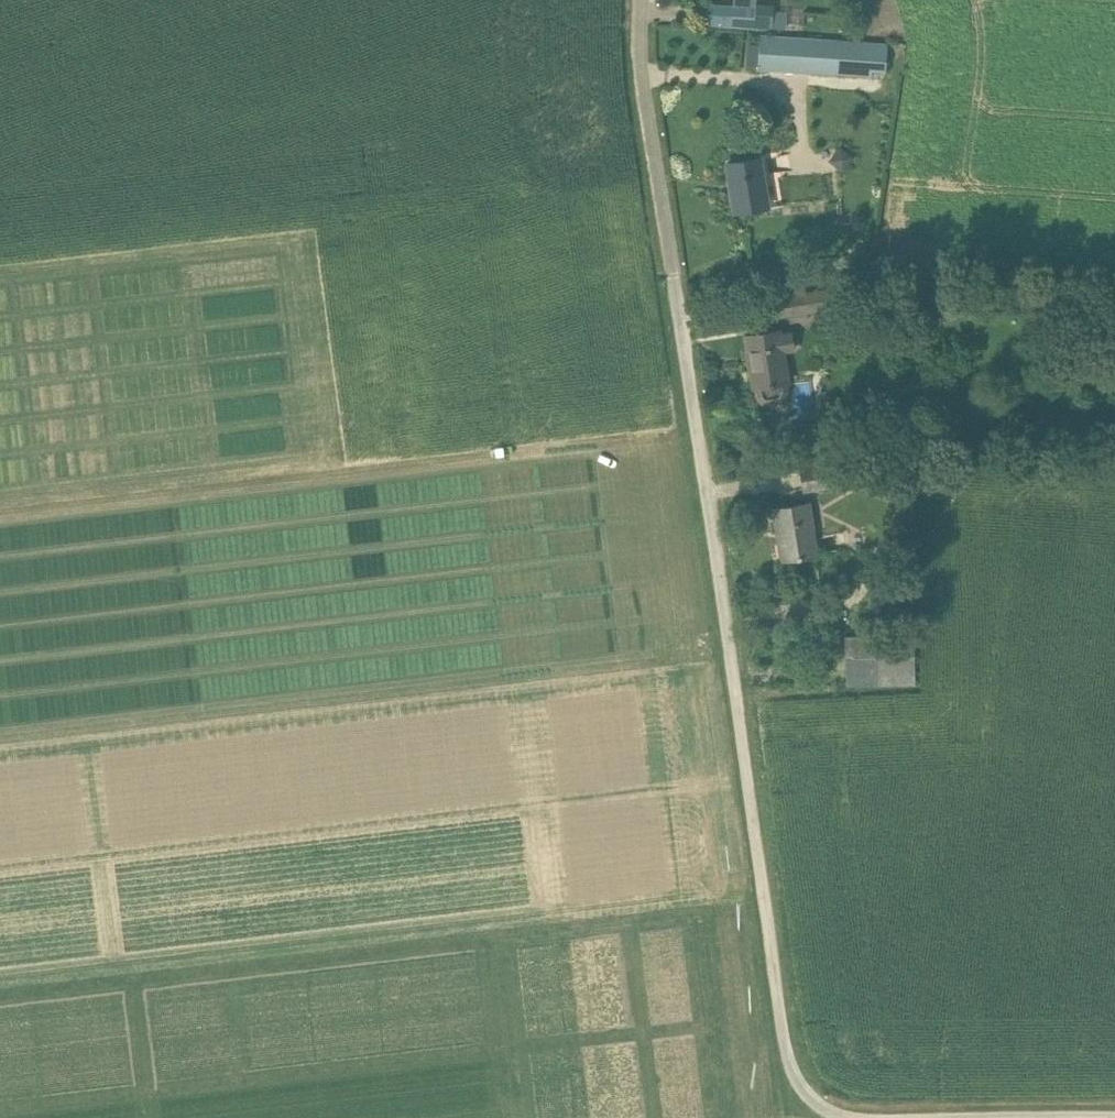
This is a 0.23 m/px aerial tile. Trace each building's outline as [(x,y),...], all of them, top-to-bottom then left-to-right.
[(731,28),(773,30),(775,4),(756,3),(756,0),(734,0),(731,28)] [(888,43),(761,35),(759,69),(872,75),(872,71),(886,72),(888,43)] [(856,158),(841,147),(831,161),(845,172),(856,158)] [(762,158),(728,163),(736,213),(770,208),(762,158)] [(777,317),(830,307),(824,273),(770,283),(777,317)] [(788,383),(780,331),(747,336),(755,387),(756,387),(758,397),(764,404),(784,401),(788,391),(787,383),(788,383)] [(804,492),(848,484),(844,463),(800,470),(804,492)] [(784,560),(819,554),(810,503),(775,509),(784,560)] [(846,636),(847,682),(847,684),(916,683),(914,634),(846,636)]
